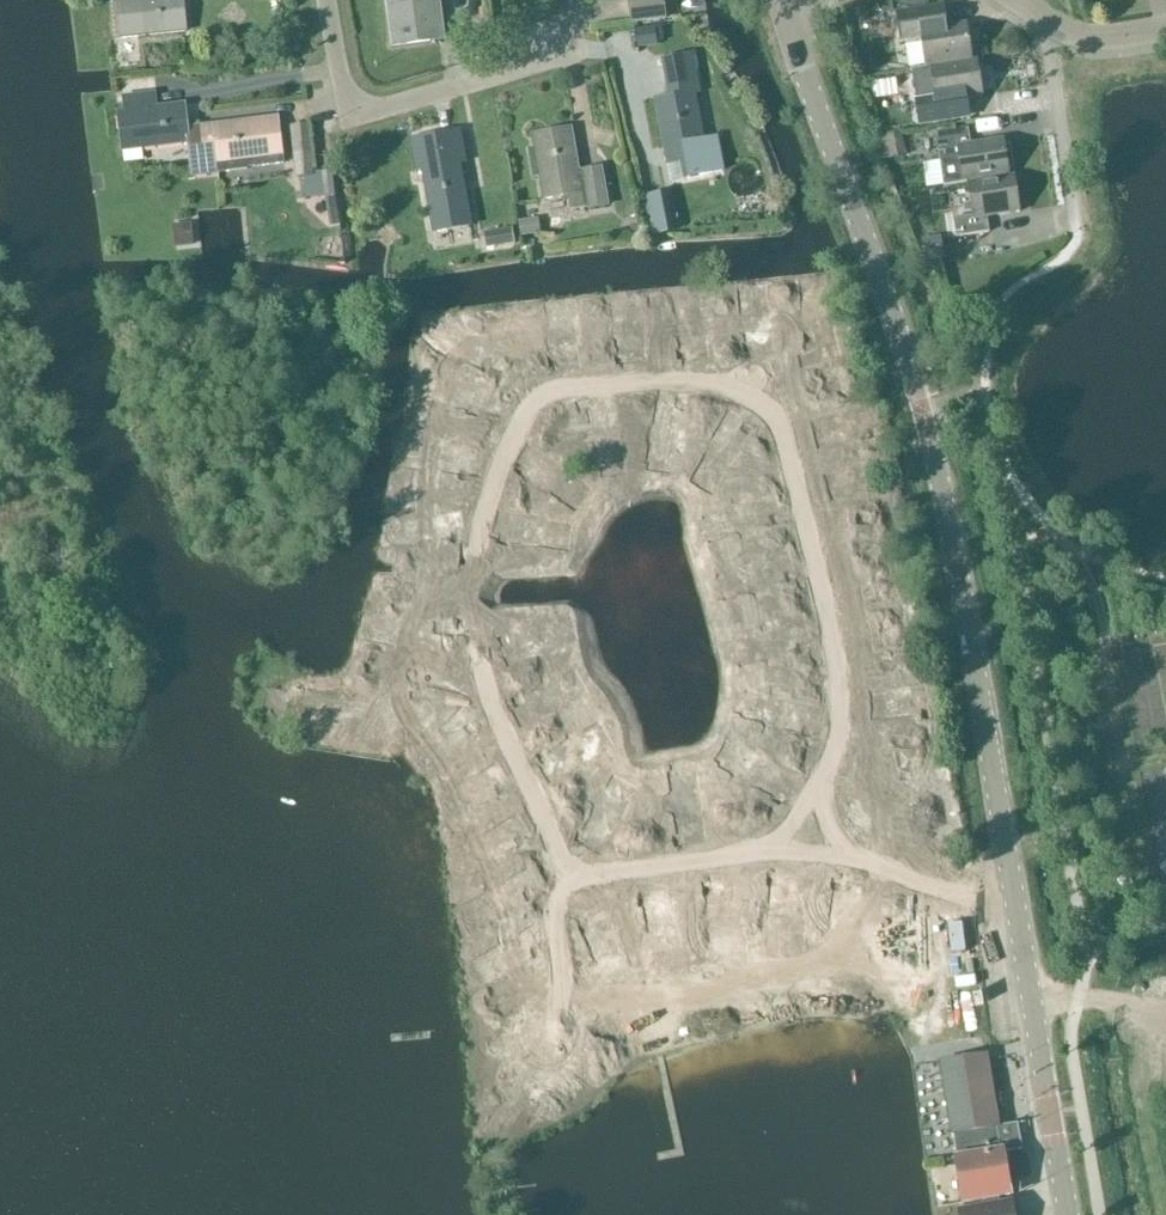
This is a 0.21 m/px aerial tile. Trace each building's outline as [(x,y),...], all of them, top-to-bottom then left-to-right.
[(121,38),(186,32),(183,0),(121,0),(117,0),(121,38)] [(394,47),(433,42),(430,23),(442,21),(439,0),(387,0),(394,47)] [(664,0),(628,0),(631,25),(667,21),(664,0)] [(944,7),(897,14),(898,20),(901,38),(902,43),(922,40),(926,67),(931,67),(931,68),(972,61),(972,60),(967,25),(947,28),(944,7)] [(692,57),(664,62),(671,98),(657,100),(672,180),(722,171),(715,138),(702,140),(693,94),(699,93),(692,57)] [(931,68),(911,71),(919,123),(953,117),(950,102),(983,97),(977,62),(972,62),(972,61),(931,68)] [(192,177),(193,177),(193,176),(218,173),(214,140),(208,141),(208,143),(202,144),(201,128),(188,129),(185,105),(157,109),(155,95),(124,99),(126,117),(118,118),(121,139),(122,152),(188,144),(192,177)] [(214,140),(218,173),(249,169),(252,165),(252,160),(283,156),(278,118),(201,128),(202,144),(208,143),(208,141),(214,140)] [(316,176),(310,125),(290,127),(296,179),(316,176)] [(534,178),(541,177),(544,200),(569,196),(572,210),(589,207),(589,209),(608,206),(601,169),(579,172),(572,129),(534,135),(536,149),(530,150),(534,178)] [(968,183),(1010,176),(1004,140),(971,145),(969,130),(935,135),(943,186),(968,182),(968,183)] [(411,141),(417,172),(423,170),(435,233),(473,226),(461,163),(467,162),(461,132),(411,141)] [(335,196),(333,172),(316,173),(319,198),(335,196)] [(1014,176),(968,183),(973,216),(953,219),(956,238),(990,233),(987,218),(1020,213),(1014,176)] [(667,193),(644,197),(652,238),(674,234),(667,193)] [(174,230),(175,242),(192,241),(191,228),(174,230)] [(509,234),(484,238),(486,255),(511,251),(509,234)] [(825,288),(801,292),(809,343),(833,340),(825,288)] [(764,295),(740,298),(747,351),(771,348),(764,295)] [(699,301),(675,304),(682,357),(705,354),(699,301)] [(637,306),(614,309),(621,362),(644,359),(637,306)] [(572,312),(548,315),(554,368),(578,366),(572,312)] [(457,327),(447,349),(495,371),(505,350),(457,327)] [(427,375),(421,398),(482,414),(488,391),(427,375)] [(659,394),(647,456),(671,461),(683,399),(659,394)] [(611,397),(587,401),(598,463),(622,459),(611,397)] [(727,417),(696,472),(717,484),(748,429),(727,417)] [(410,443),(407,466),(469,476),(473,452),(410,443)] [(531,448),(517,467),(567,505),(581,486),(531,448)] [(768,497),(709,517),(716,540),(776,519),(768,497)] [(459,514),(392,523),(396,547),(462,537),(459,514)] [(502,514),(498,537),(560,549),(564,525),(502,514)] [(782,555),(723,575),(730,598),(790,578),(782,555)] [(380,617),(375,640),(436,653),(441,629),(380,617)] [(556,622),(496,643),(504,666),(564,645),(556,622)] [(797,625),(737,641),(743,664),(804,648),(797,625)] [(568,676),(511,703),(522,725),(578,698),(568,676)] [(396,682),(356,736),(375,750),(416,697),(396,682)] [(755,694),(749,717),(809,734),(815,711),(755,694)] [(461,710),(414,757),(431,774),(478,727),(461,710)] [(594,728),(540,760),(552,780),(606,749),(594,728)] [(738,747),(726,768),(780,799),(792,779),(738,747)] [(695,776),(671,779),(679,842),(703,839),(695,776)] [(612,783),(580,838),(601,850),(632,796),(612,783)] [(529,870),(470,903),(482,924),(541,891),(529,870)] [(772,879),(772,945),(796,945),(796,879),(772,879)] [(732,883),(708,886),(717,952),(740,949),(732,883)] [(666,894),(643,900),(661,965),(684,959),(666,894)] [(606,914),(583,923),(607,986),(629,977),(606,914)] [(529,931),(471,964),(483,985),(541,951),(529,931)] [(1022,1149),(1018,1124),(999,1127),(987,1055),(939,1063),(951,1135),(954,1135),(958,1159),(955,1159),(963,1204),(965,1214),(1014,1214),(1012,1204),(1000,1206),(998,1198),(1011,1196),(1002,1153),(1022,1149)]
